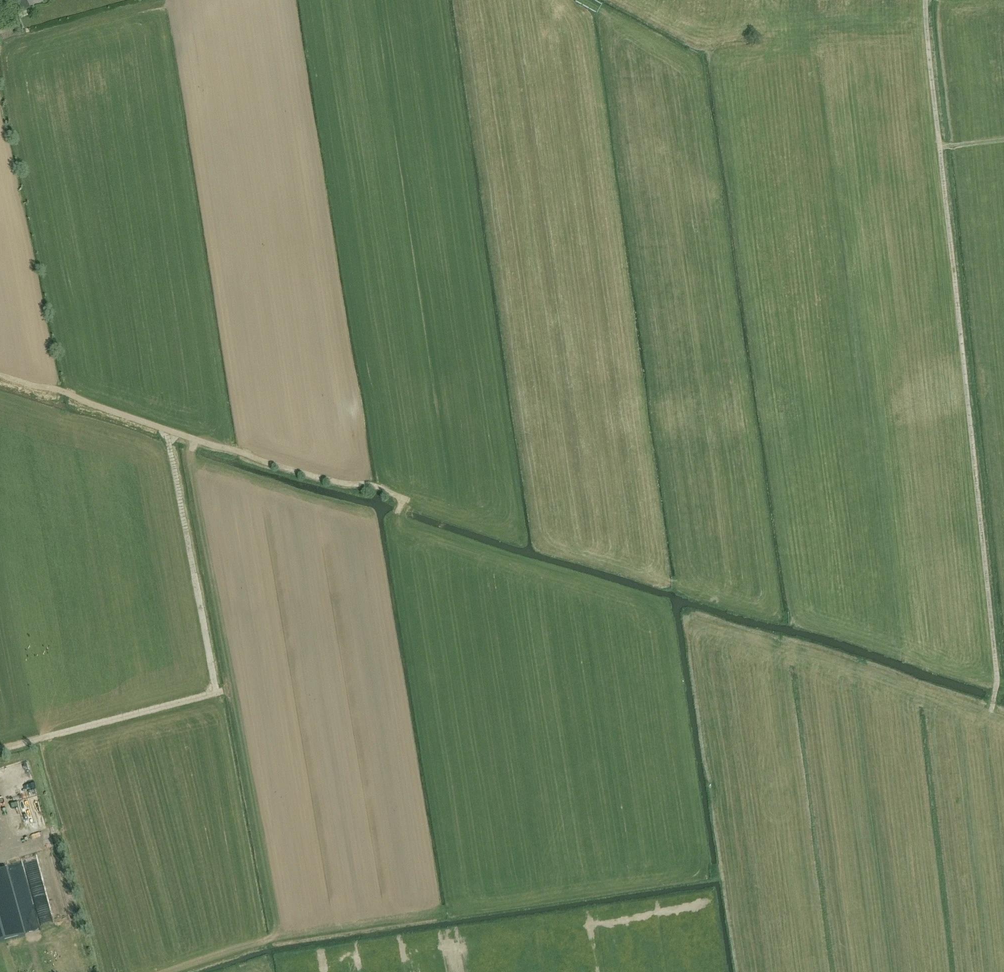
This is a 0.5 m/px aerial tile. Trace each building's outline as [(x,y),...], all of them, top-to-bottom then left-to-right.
[(19,12),(30,8),(27,0),(14,0),(19,12)] [(15,14),(14,10),(9,9),(6,12),(8,17),(12,17),(15,14)] [(14,876),(31,875),(30,862),(13,863),(14,876)] [(0,871),(0,942),(25,935),(6,869),(0,871)] [(47,904),(61,902),(58,882),(44,884),(47,904)]
